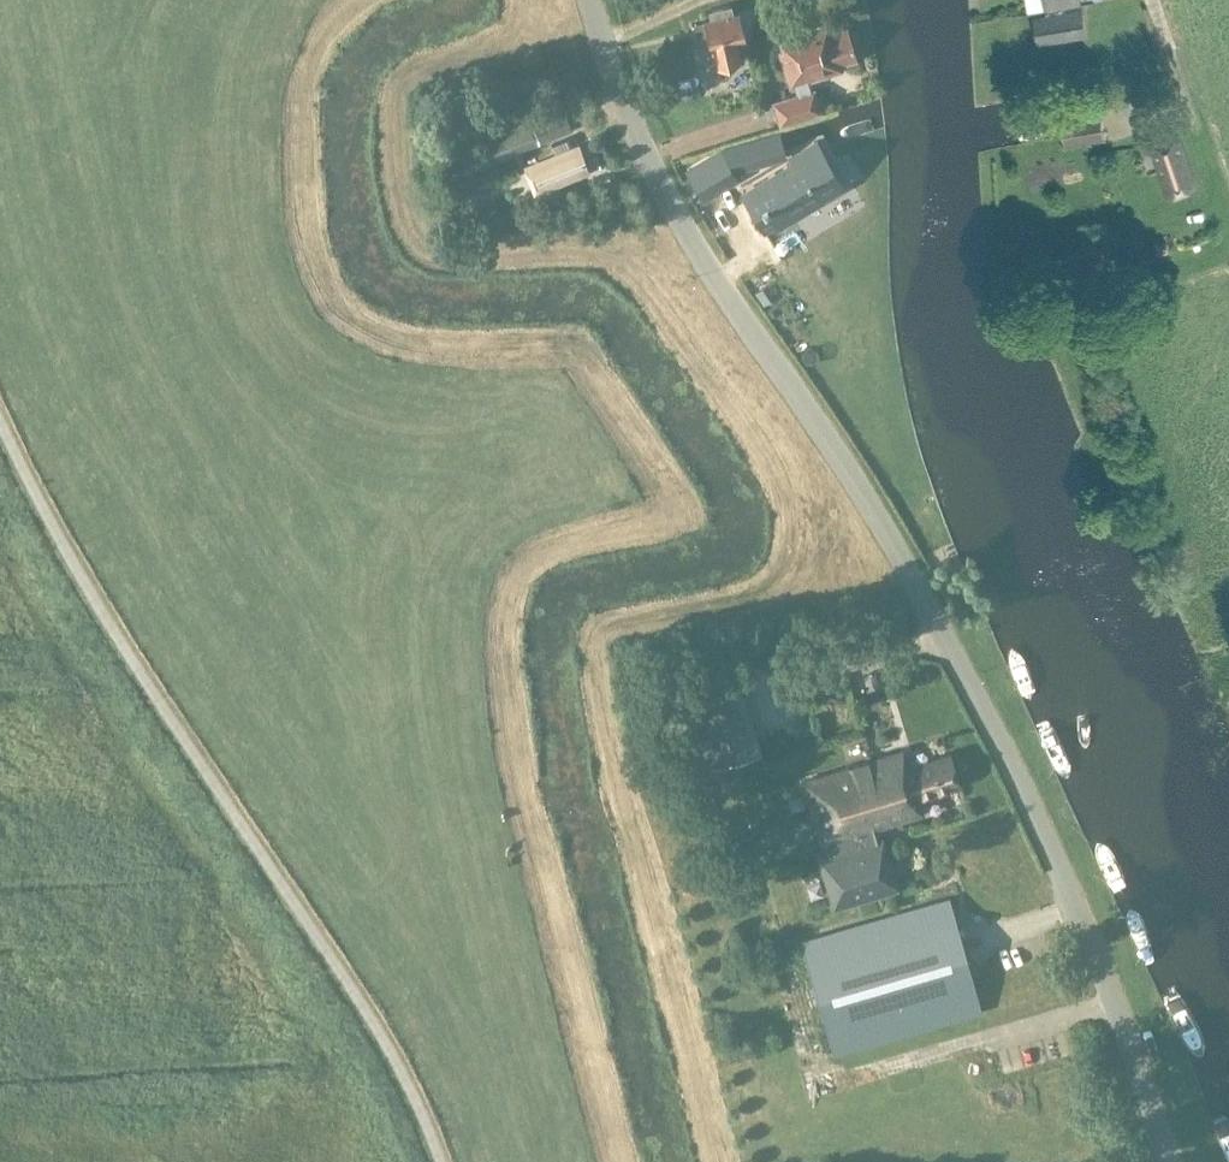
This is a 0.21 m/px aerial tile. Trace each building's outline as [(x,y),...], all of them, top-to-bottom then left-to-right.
[(1045,10),(1081,4),(1080,1),(1080,0),(1044,0),(1045,7),(1045,10)] [(1081,4),(1045,10),(1033,12),(1037,39),(1087,31),(1082,4),(1081,4)] [(703,21),(714,68),(740,62),(735,43),(745,40),(739,13),(733,14),(731,5),(707,10),(709,19),(703,21)] [(779,50),(790,88),(794,87),(796,93),(770,101),(778,127),(822,113),(814,88),(811,89),(809,81),(843,71),(841,65),(857,60),(846,27),(831,32),(828,21),(776,37),(780,50),(779,50)] [(571,129),(564,112),(563,109),(542,118),(537,107),(484,128),(490,141),(479,146),(486,165),(522,150),(521,146),(536,139),(538,143),(571,129)] [(1061,113),(1065,143),(1105,136),(1100,107),(1061,113)] [(1196,182),(1178,129),(1150,138),(1168,192),(1196,182)] [(731,171),(785,156),(779,134),(721,150),(688,170),(704,198),(736,179),(731,171)] [(742,192),(764,229),(816,197),(819,203),(843,189),(814,141),(792,155),(795,160),(742,192)] [(588,169),(579,148),(527,171),(536,191),(588,169)] [(761,752),(741,682),(682,699),(702,768),(761,752)] [(811,783),(832,851),(817,856),(832,907),(895,889),(876,826),(921,812),(919,805),(927,803),(925,796),(960,786),(950,754),(908,767),(904,755),(811,783)] [(981,1013),(949,899),(801,942),(833,1055),(981,1013)]
